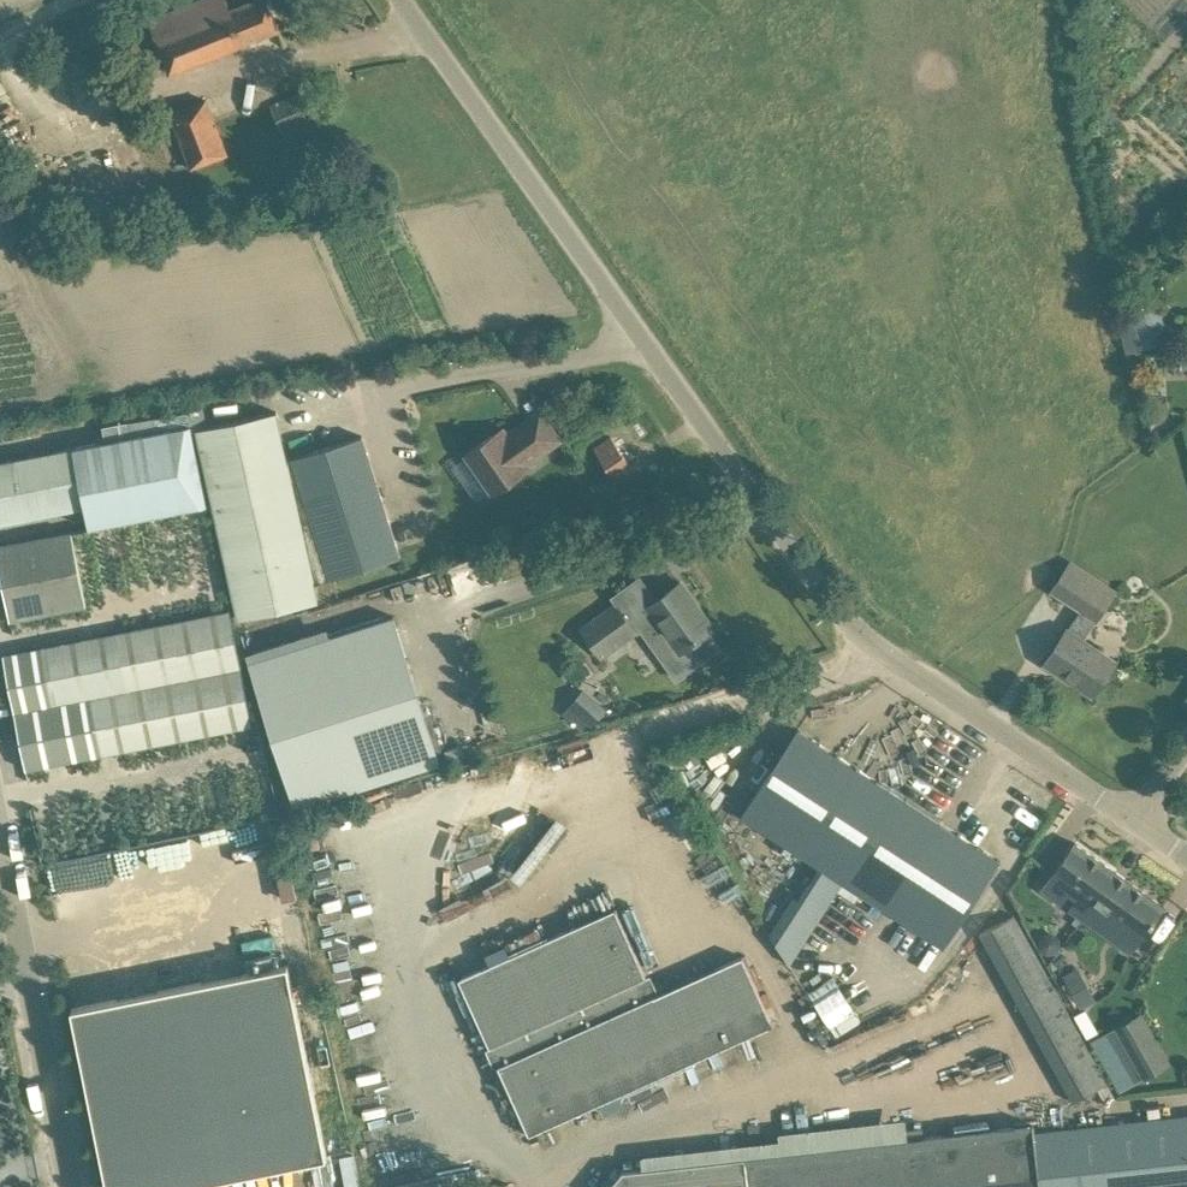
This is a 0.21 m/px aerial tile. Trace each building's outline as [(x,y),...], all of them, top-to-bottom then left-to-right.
[(170,72),(279,28),(268,0),(252,0),(231,9),(227,0),(197,0),(149,20),(170,72)] [(48,42),(61,63),(87,47),(74,26),(48,42)] [(268,103),(280,133),(306,121),(294,92),(268,103)] [(206,99),(170,113),(191,167),(228,152),(206,99)] [(1157,301),(1132,311),(1145,347),(1170,338),(1157,301)] [(1146,418),(1161,434),(1179,417),(1165,401),(1146,418)] [(203,403),(187,406),(208,501),(212,500),(237,619),(318,603),(278,410),(208,425),(203,403)] [(74,446),(86,504),(90,524),(208,501),(187,406),(114,421),(118,437),(74,446)] [(467,452),(494,492),(527,469),(524,465),(561,439),(541,410),(501,438),(497,431),(467,452)] [(292,457),(329,578),(401,556),(363,434),(292,457)] [(594,447),(612,473),(629,461),(611,436),(594,447)] [(86,504),(74,446),(0,461),(0,521),(86,504)] [(10,618),(86,604),(72,531),(0,545),(0,566),(10,618)] [(1071,561),(1052,589),(1081,608),(1097,619),(1116,591),(1071,561)] [(720,646),(709,631),(710,630),(688,600),(692,597),(680,581),(628,618),(637,630),(641,627),(676,677),(720,646)] [(616,602),(581,627),(601,655),(637,630),(628,618),(616,602)] [(4,653),(26,767),(257,722),(232,609),(4,653)] [(441,761),(394,615),(249,661),(295,808),(441,761)] [(1067,628),(1045,662),(1066,676),(1069,672),(1096,690),(1116,660),(1084,639),(1067,628)] [(562,711),(581,728),(588,721),(569,704),(562,711)] [(1001,860),(798,728),(741,815),(819,865),(843,881),(944,947),(1001,860)] [(222,872),(251,866),(242,824),(214,829),(222,872)] [(147,857),(190,847),(187,834),(145,844),(147,857)] [(110,862),(144,854),(141,841),(107,848),(110,862)] [(1070,908),(1084,918),(1117,872),(1075,841),(1042,888),(1062,902),(1073,886),(1082,892),(1070,908)] [(819,865),(799,897),(823,912),(837,890),(843,881),(819,865)] [(1117,872),(1084,918),(1108,935),(1120,919),(1143,936),(1164,905),(1117,872)] [(459,977),(529,1132),(774,1023),(743,955),(655,994),(616,907),(459,977)] [(979,937),(1072,1103),(1107,1084),(1014,918),(979,937)] [(109,1186),(165,1186),(326,1155),(288,964),(73,1007),(109,1186)] [(1063,976),(1081,1009),(1096,1001),(1078,968),(1063,976)] [(1085,1009),(1072,1016),(1085,1038),(1098,1031),(1085,1009)] [(1121,1045),(1130,1062),(1141,1081),(1171,1064),(1142,1012),(1112,1029),(1121,1045)] [(1121,1045),(1112,1029),(1091,1040),(1120,1092),(1141,1081),(1130,1062),(1121,1045)] [(608,1186),(1186,1186),(1186,1114),(1034,1131),(1034,1123),(908,1137),(906,1137),(643,1167),(623,1170),(608,1186)] [(343,1186),(356,1186),(352,1153),(339,1154),(343,1186)]
